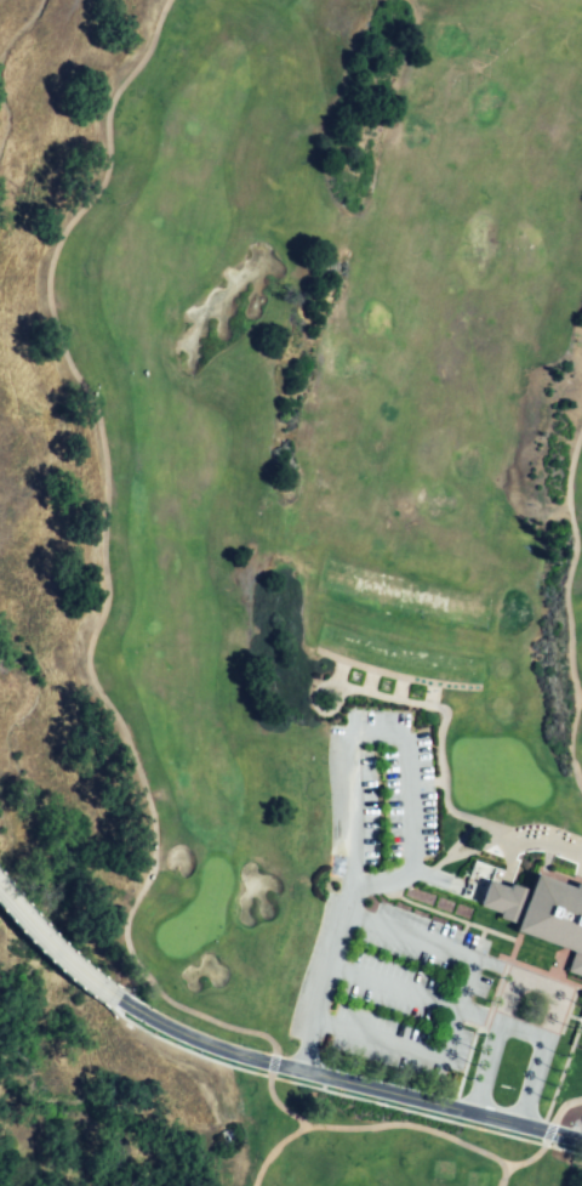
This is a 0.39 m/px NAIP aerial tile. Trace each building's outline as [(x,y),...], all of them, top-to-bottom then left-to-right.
[(572,880),(581,884),(581,976),(566,970),(574,952),(513,930),(514,924),(497,918),(497,913),(475,904),(485,879),(506,886),(508,881),(526,887),(532,872),(570,886),(572,880)]
